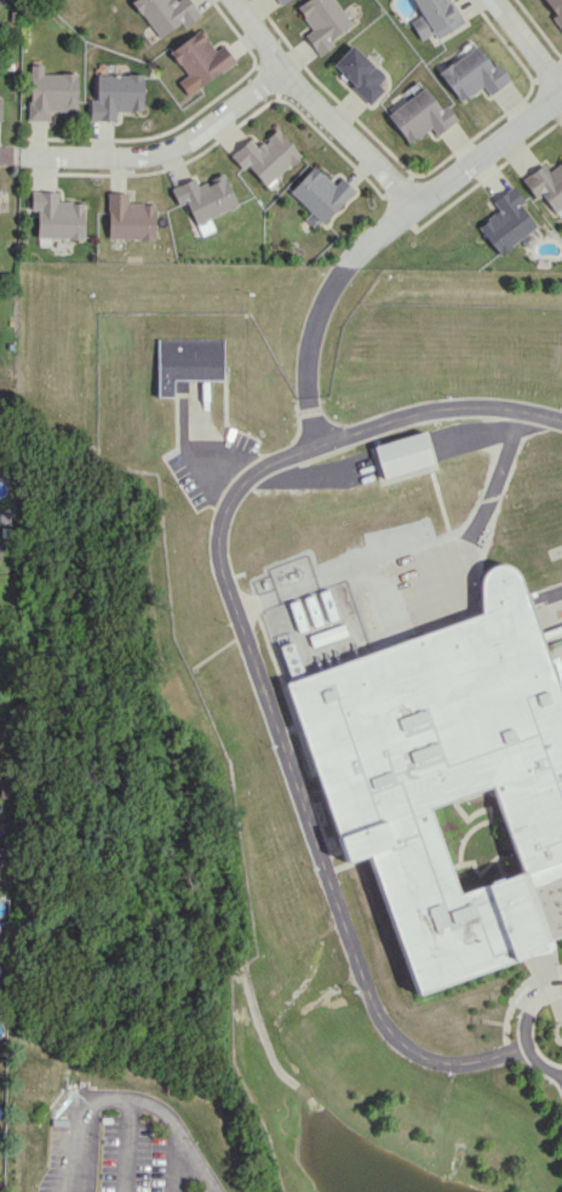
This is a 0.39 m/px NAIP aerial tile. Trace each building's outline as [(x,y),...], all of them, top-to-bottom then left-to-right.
[(188,0),(176,0),(175,1),(174,0),(131,0),(130,1),(158,38),(180,22),(183,27),(199,15),(188,0)] [(311,29),(304,35),(319,55),(334,45),(330,39),(352,24),(336,0),(304,0),(295,6),(311,29)] [(451,0),(414,0),(422,15),(411,21),(420,40),(434,33),(436,38),(463,25),(451,0)] [(561,28),(561,0),(542,0),(561,28)] [(222,44),(213,51),(198,29),(168,51),(186,74),(177,81),(187,95),(234,61),(222,44)] [(369,101),(389,80),(351,44),(331,65),(369,101)] [(492,66),(476,45),(439,72),(460,102),(483,85),(489,94),(510,79),(497,62),(492,66)] [(28,120),(49,120),(49,110),(76,110),(76,73),(41,73),(41,64),(28,64),(28,120)] [(142,74),(94,75),(95,102),(88,102),(88,120),(115,120),(115,111),(143,111),(142,74)] [(409,143),(430,127),(436,135),(457,119),(446,104),(441,108),(425,86),(387,115),(409,143)] [(230,155),(243,170),(247,166),(266,186),(300,154),(277,129),(257,147),(249,138),(230,155)] [(521,178),(535,199),(541,195),(552,212),(561,205),(561,161),(546,171),(542,164),(521,178)] [(320,225),(353,189),(340,177),(334,184),(313,165),(287,193),(320,225)] [(187,201),(200,235),(212,230),(207,218),(237,206),(224,173),(196,184),(193,178),(170,187),(177,205),(187,201)] [(491,201),(498,210),(477,225),(498,254),(535,227),(518,203),(523,200),(513,186),(491,201)] [(56,191),(30,190),(30,209),(36,209),(35,237),(82,238),(83,202),(56,201),(56,191)] [(154,203),(127,203),(127,192),(107,192),(106,238),(154,239),(154,203)] [(157,338),(222,340),(222,380),(172,380),(172,397),(157,397),(157,338)] [(373,445),(382,477),(431,462),(423,430),(373,445)] [(339,856),(360,861),(415,994),(561,935),(561,690),(526,577),(501,563),(483,578),(477,614),(280,680),(339,856)]
